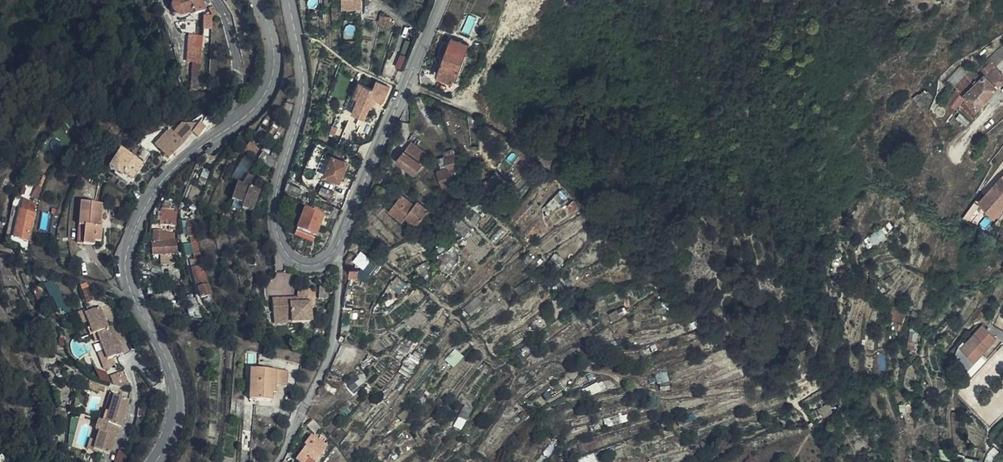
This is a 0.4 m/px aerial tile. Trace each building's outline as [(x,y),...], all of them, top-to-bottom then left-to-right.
[(178,0),(174,0),(175,1),(173,2),(170,5),(169,9),(170,13),(172,16),(174,17),(177,18),(181,19),(190,15),(191,16),(194,15),(192,11),(192,12),(190,12),(188,13),(186,14),(183,14),(181,15),(179,16),(177,15),(175,14),(174,12),(173,10),(173,8),(174,6),(175,5),(176,4),(179,3),(178,0)] [(179,3),(176,4),(175,5),(174,6),(173,8),(173,10),(174,12),(175,14),(177,15),(179,16),(181,15),(183,14),(186,14),(188,13),(190,12),(192,12),(192,11),(194,15),(205,11),(201,0),(178,0),(179,3)] [(202,51),(203,37),(186,36),(185,50),(202,51)] [(440,57),(460,63),(466,45),(448,38),(440,57)] [(200,65),(202,51),(185,50),(184,64),(186,64),(200,65)] [(993,65),(1002,73),(1002,55),(993,65)] [(456,75),(460,63),(440,57),(436,67),(456,75)] [(977,75),(987,64),(983,60),(973,71),(958,69),(945,83),(952,89),(963,78),(972,85),(979,78),(977,75)] [(199,79),(200,65),(186,64),(186,78),(192,79),(199,79)] [(963,97),(966,101),(973,109),(1002,79),(987,64),(977,75),(979,78),(972,85),(963,78),(952,89),(943,103),(953,111),(963,97)] [(453,83),(456,75),(436,67),(433,77),(448,83),(449,81),(453,83)] [(198,92),(199,79),(192,79),(191,91),(198,92)] [(377,98),(384,101),(391,86),(379,81),(375,90),(373,89),(371,95),(377,98)] [(360,100),(366,86),(362,84),(356,98),(360,100)] [(371,95),(373,89),(366,86),(360,100),(353,115),(366,120),(371,107),(373,108),(377,98),(371,95)] [(725,113),(743,107),(740,98),(721,104),(725,113)] [(971,121),(973,118),(978,114),(973,109),(966,101),(959,108),(971,121)] [(942,109),(940,107),(936,106),(934,106),(932,108),(929,110),(929,113),(931,116),(932,119),(936,119),(940,117),(942,115),(943,111),(942,109)] [(185,142),(192,134),(199,126),(188,122),(183,125),(175,125),(164,133),(166,135),(172,141),(179,136),(185,142)] [(192,134),(198,138),(207,128),(199,126),(192,134)] [(70,141),(72,144),(79,137),(77,135),(70,141)] [(169,158),(185,142),(179,136),(172,141),(166,135),(154,147),(162,153),(162,152),(169,158)] [(425,153),(407,142),(394,161),(411,174),(425,153)] [(264,166),(275,173),(277,165),(270,159),(250,144),(244,153),(257,162),(243,185),(238,183),(231,200),(243,205),(242,209),(252,213),(260,192),(254,189),(257,181),(255,180),(264,166)] [(449,149),(448,149),(439,152),(444,169),(434,172),(438,186),(448,183),(447,179),(458,176),(449,149)] [(143,165),(135,159),(128,155),(121,150),(108,169),(122,177),(123,175),(132,180),(143,165)] [(128,155),(135,159),(138,156),(131,151),(128,155)] [(270,159),(277,165),(280,156),(272,152),(270,159)] [(340,180),(348,162),(333,155),(324,174),(340,180)] [(241,161),(234,179),(243,182),(250,164),(241,161)] [(471,195),(481,203),(489,194),(490,196),(503,183),(492,171),(479,185),(481,186),(472,195),(471,195)] [(304,186),(290,177),(284,193),(285,193),(298,199),(304,186)] [(1000,177),(975,204),(987,215),(1002,197),(1002,180),(1000,177)] [(317,196),(329,202),(334,191),(322,185),(317,196)] [(39,205),(43,193),(37,191),(32,203),(39,205)] [(414,226),(426,210),(413,201),(411,204),(398,194),(385,212),(399,223),(403,218),(414,226)] [(987,215),(991,219),(1002,206),(1002,197),(987,215)] [(14,238),(27,241),(33,214),(36,206),(33,205),(31,204),(30,203),(23,201),(14,238)] [(175,231),(177,231),(177,226),(177,217),(178,211),(174,210),(175,204),(166,201),(162,209),(162,212),(161,222),(166,223),(166,225),(170,226),(175,226),(175,231)] [(81,203),(79,227),(84,228),(83,244),(94,245),(95,242),(101,242),(102,228),(100,228),(102,205),(81,203)] [(305,209),(302,216),(301,221),(297,230),(316,236),(320,227),(326,229),(331,219),(305,209)] [(27,241),(30,241),(36,215),(33,214),(27,241)] [(191,236),(197,235),(196,220),(193,220),(188,221),(188,236),(191,236)] [(314,242),(316,236),(297,230),(295,235),(314,242)] [(177,253),(175,233),(169,233),(169,232),(165,232),(165,231),(154,232),(153,244),(152,244),(153,255),(177,253)] [(202,267),(204,267),(197,235),(191,236),(199,267),(202,267)] [(364,281),(378,264),(364,251),(349,269),(364,281)] [(207,286),(202,267),(199,267),(192,269),(197,288),(207,286)] [(210,297),(207,286),(197,288),(200,299),(210,297)] [(310,288),(300,289),(301,299),(311,298),(310,288)] [(327,300),(328,288),(320,288),(319,299),(327,300)] [(301,299),(273,301),(274,320),(292,318),(292,324),(313,322),(311,298),(301,299)] [(99,308),(89,312),(85,313),(89,322),(91,327),(94,334),(97,332),(100,341),(104,351),(107,359),(113,357),(122,354),(112,326),(107,328),(99,308)] [(85,313),(89,312),(88,309),(78,312),(82,324),(89,322),(85,313)] [(967,374),(1000,340),(982,323),(950,358),(967,374)] [(116,364),(113,357),(107,359),(104,351),(98,353),(104,368),(116,364)] [(278,376),(266,370),(251,369),(250,400),(271,401),(272,393),(272,385),(276,386),(281,386),(280,381),(278,376)] [(111,376),(114,384),(128,379),(125,370),(111,376)] [(287,371),(266,370),(278,376),(280,381),(281,386),(287,386),(287,371)] [(102,392),(105,385),(89,380),(87,387),(102,392)] [(114,395),(119,396),(120,393),(109,390),(106,401),(112,403),(114,395)] [(129,399),(119,396),(114,395),(112,403),(109,412),(106,422),(102,421),(99,432),(96,442),(94,450),(104,453),(108,454),(117,427),(121,428),(129,399)] [(321,430),(311,419),(305,425),(314,435),(321,430)] [(326,448),(310,436),(303,446),(305,447),(295,460),(298,461),(315,461),(326,448)] [(102,460),(104,453),(94,450),(96,442),(90,440),(86,450),(98,454),(97,458),(102,460)]
